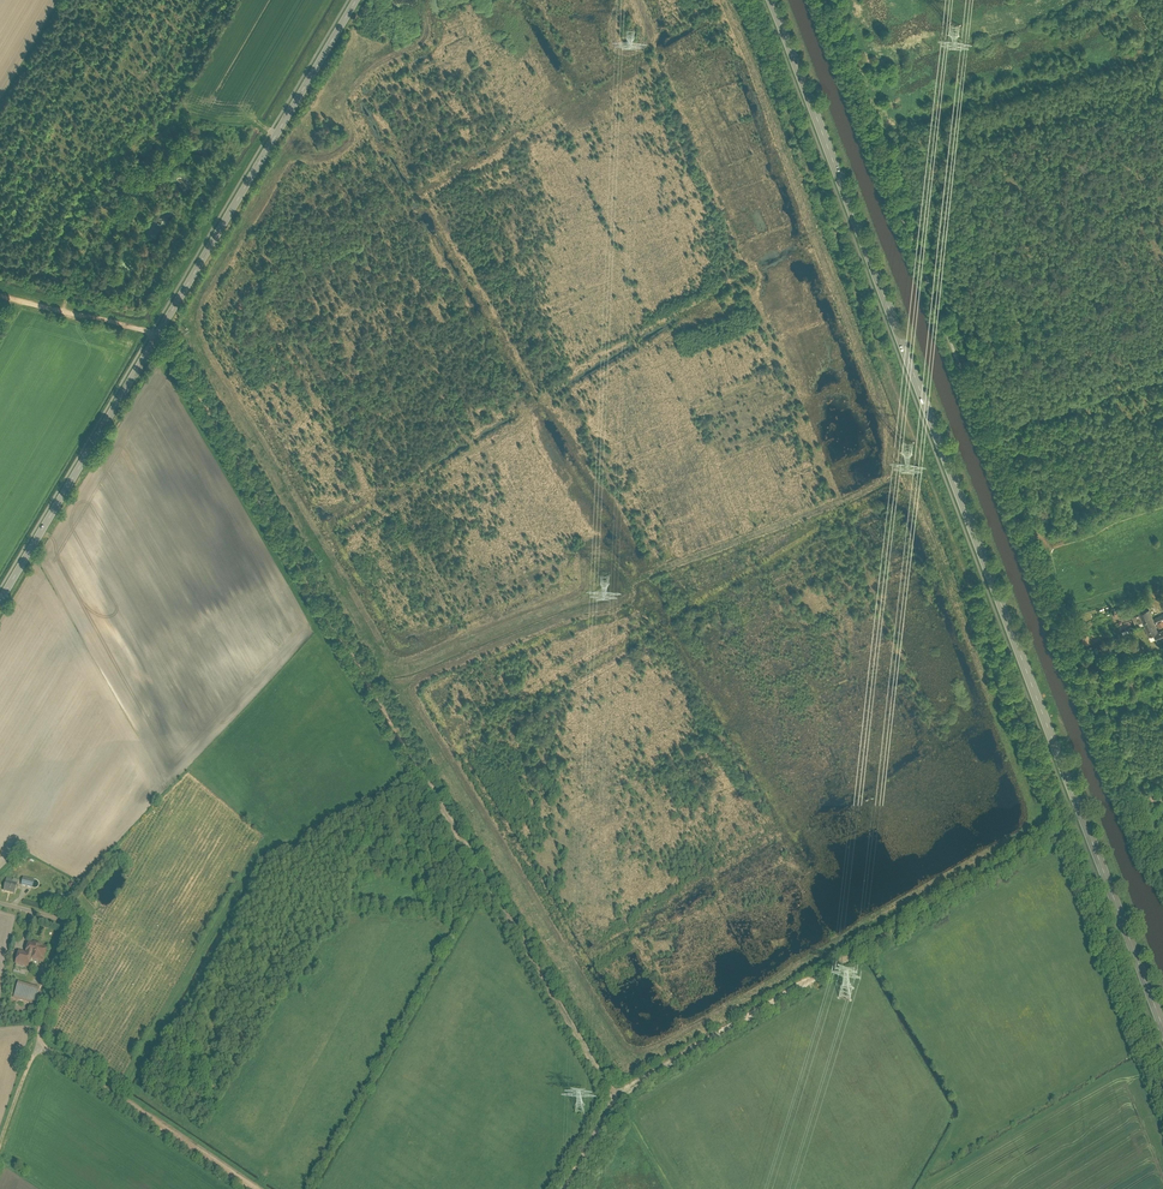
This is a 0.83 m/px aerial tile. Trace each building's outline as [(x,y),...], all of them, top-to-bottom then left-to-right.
[(1132,613),(1135,623),(1143,621),(1147,633),(1154,631),(1157,640),(1162,637),(1162,626),(1158,627),(1157,623),(1162,621),(1162,610),(1152,614),(1150,606),(1132,613)] [(33,878),(22,876),(21,884),(31,887),(33,878)] [(17,881),(5,879),(3,891),(15,893),(17,881)] [(56,901),(58,904),(66,897),(64,894),(56,901)] [(25,952),(18,951),(15,964),(29,967),(30,960),(43,963),(47,946),(27,941),(25,952)] [(40,987),(18,981),(13,998),(35,1004),(40,987)]
